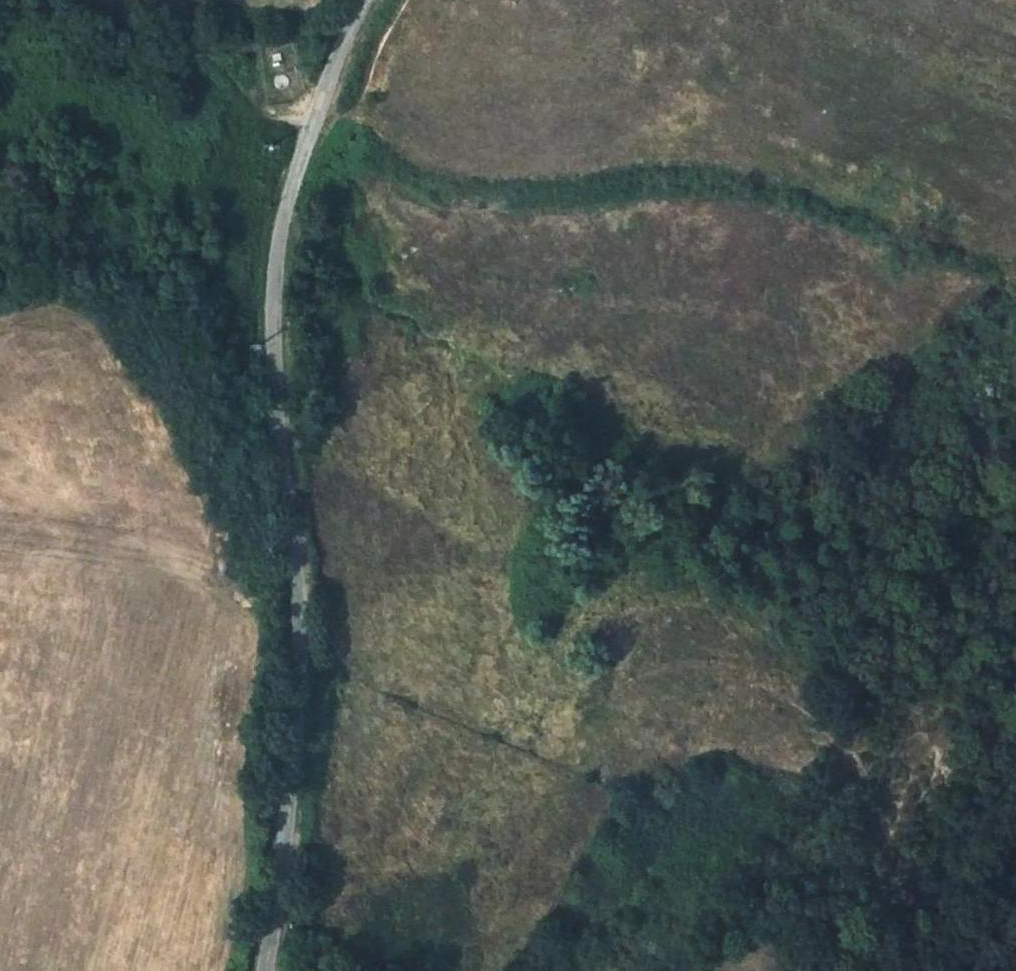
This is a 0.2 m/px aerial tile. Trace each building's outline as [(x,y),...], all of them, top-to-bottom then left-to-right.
[(693,57),(680,51),(672,64),(685,71),(693,57)]
